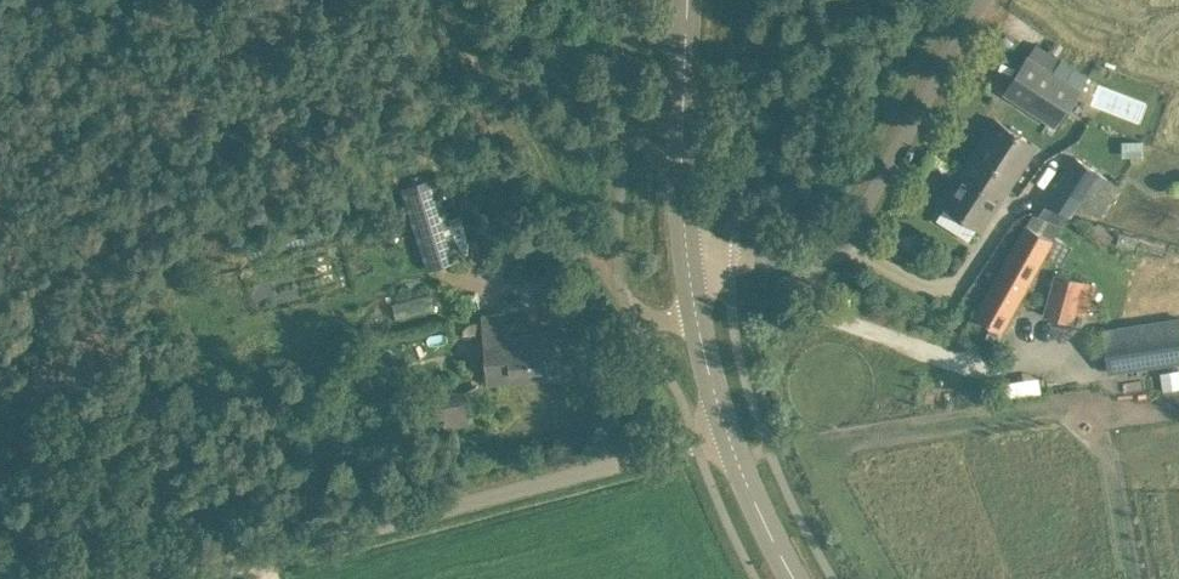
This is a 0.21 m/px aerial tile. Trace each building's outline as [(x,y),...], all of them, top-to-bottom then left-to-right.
[(1004,94),(1058,127),(1082,88),(1027,55),(1004,94)] [(996,117),(969,159),(1009,185),(1036,143),(996,117)] [(1122,140),(1123,155),(1143,155),(1142,139),(1122,140)] [(1034,211),(1028,222),(1027,221),(975,313),(1002,329),(1062,222),(1070,214),(1072,215),(1079,204),(1098,216),(1119,185),(1075,156),(1047,199),(1039,214),(1034,211)] [(1009,185),(969,159),(942,201),(982,226),(1009,185)] [(432,176),(399,187),(409,219),(426,266),(459,255),(452,235),(432,176)] [(1044,312),(1073,320),(1076,309),(1086,312),(1088,304),(1090,304),(1096,283),(1055,272),(1044,312)] [(483,315),(486,354),(488,378),(547,374),(548,368),(583,375),(589,338),(553,331),(552,337),(528,339),(528,334),(510,335),(509,321),(503,321),(502,313),(483,315)] [(1110,371),(1178,361),(1178,319),(1104,330),(1110,371)] [(462,391),(423,397),(427,415),(445,412),(447,424),(467,420),(462,391)]
